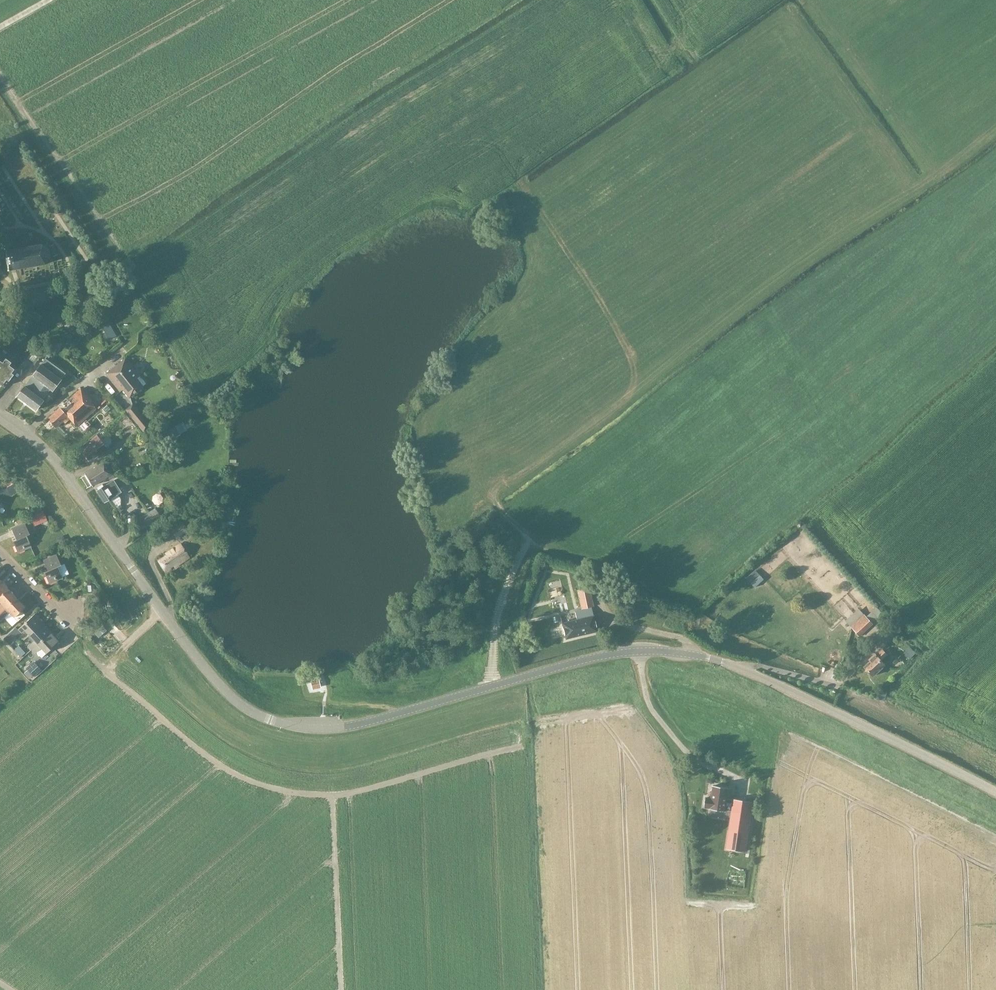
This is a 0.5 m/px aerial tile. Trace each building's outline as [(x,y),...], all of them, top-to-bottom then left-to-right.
[(42,244),(4,250),(8,271),(45,264),(50,258),(49,249),(42,244)] [(54,245),(49,247),(53,257),(59,255),(54,245)] [(39,303),(47,300),(42,287),(28,292),(31,299),(37,297),(39,303)] [(31,308),(27,314),(34,321),(39,315),(31,308)] [(40,351),(48,358),(52,353),(53,354),(56,350),(50,345),(46,347),(44,346),(40,351)] [(33,349),(26,359),(32,363),(39,354),(33,349)] [(3,387),(18,369),(10,364),(11,363),(5,359),(4,361),(0,358),(0,385),(3,387)] [(125,358),(106,373),(120,391),(123,389),(129,396),(141,386),(135,378),(139,376),(125,358)] [(24,387),(16,397),(35,411),(43,401),(42,400),(49,390),(52,392),(65,374),(45,359),(24,387)] [(59,408),(47,419),(55,428),(62,422),(64,424),(69,420),(76,427),(96,409),(91,403),(92,402),(80,389),(59,408)] [(125,411),(127,414),(143,433),(151,426),(132,404),(125,411)] [(175,426),(162,433),(167,441),(179,434),(175,426)] [(99,438),(81,450),(88,461),(97,455),(98,457),(107,450),(99,438)] [(104,463),(85,474),(91,486),(107,477),(109,481),(115,478),(112,473),(110,474),(104,463)] [(13,480),(12,481),(4,485),(8,491),(17,486),(13,480)] [(102,485),(97,488),(98,490),(97,491),(104,503),(121,493),(114,480),(103,487),(102,485)] [(154,509),(138,519),(143,529),(161,518),(154,509)] [(34,526),(47,521),(43,510),(30,516),(34,526)] [(170,530),(176,539),(188,532),(186,530),(193,526),(188,519),(170,530)] [(24,524),(11,530),(16,540),(12,542),(18,553),(31,547),(26,536),(29,535),(24,524)] [(167,556),(158,562),(165,571),(173,566),(174,568),(189,558),(180,545),(165,554),(167,556)] [(56,556),(43,561),(47,571),(44,573),(49,584),(63,579),(58,567),(61,566),(56,556)] [(589,588),(577,591),(581,610),(593,607),(589,588)] [(854,588),(848,594),(864,611),(870,605),(854,588)] [(16,598),(8,589),(0,596),(0,613),(16,598)] [(16,598),(0,613),(0,622),(9,613),(14,618),(24,608),(16,598)] [(844,620),(850,626),(863,613),(858,607),(844,620)] [(577,620),(562,623),(566,639),(597,632),(592,608),(575,612),(577,620)] [(860,637),(873,624),(872,623),(877,619),(871,613),(867,617),(864,614),(850,627),(860,637)] [(25,631),(29,636),(43,623),(35,614),(17,630),(15,627),(3,639),(7,644),(8,643),(17,635),(18,637),(25,631)] [(107,619),(102,624),(120,642),(125,637),(107,619)] [(28,647),(31,650),(51,632),(43,623),(29,636),(34,641),(28,647)] [(100,624),(90,629),(96,639),(106,634),(100,624)] [(893,637),(897,633),(891,627),(886,631),(893,637)] [(59,641),(51,632),(31,650),(35,654),(41,649),(45,654),(59,641)] [(18,646),(13,650),(20,657),(25,653),(18,646)] [(870,662),(864,667),(873,677),(885,666),(881,661),(887,656),(882,651),(876,656),(875,655),(869,660),(870,662)] [(29,672),(33,677),(41,670),(33,661),(26,668),(29,672)] [(319,681),(311,683),(312,689),(320,687),(319,681)] [(706,798),(704,807),(710,808),(709,809),(725,812),(726,810),(732,811),(726,849),(746,852),(753,802),(733,799),(733,800),(727,799),(729,788),(713,786),(711,799),(706,798)]
